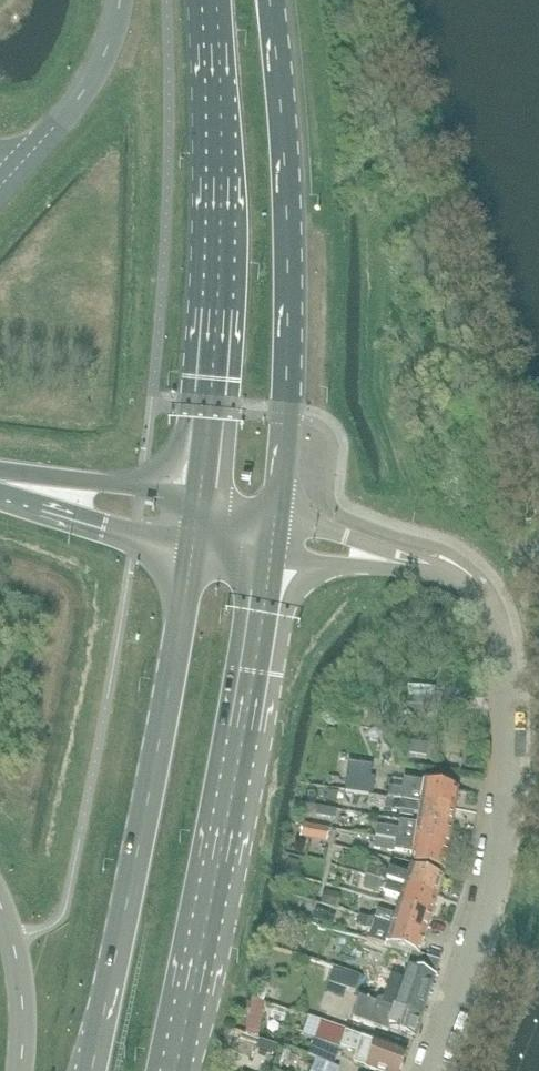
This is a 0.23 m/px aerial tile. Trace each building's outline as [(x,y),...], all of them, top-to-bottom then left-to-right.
[(435,715),(436,701),(402,699),(401,714),(435,715)] [(428,746),(414,744),(411,744),(410,757),(426,760),(428,746)] [(349,762),(345,791),(368,794),(372,765),(349,762)] [(454,809),(457,788),(402,780),(401,792),(389,790),(387,799),(454,809)] [(387,799),(386,810),(401,812),(400,817),(413,819),(414,814),(418,814),(417,824),(451,829),(454,809),(387,799)] [(451,829),(417,824),(399,822),(397,831),(377,828),(375,838),(448,848),(451,829)] [(375,838),(374,848),(395,851),(413,854),(412,864),(445,869),(448,848),(375,838)] [(407,877),(389,872),(368,866),(366,876),(436,897),(443,877),(410,868),(407,877)] [(431,916),(436,897),(366,876),(363,885),(401,897),(398,906),(431,916)] [(341,909),(343,899),(329,895),(326,904),(341,909)] [(425,935),(431,916),(398,906),(395,916),(377,911),(374,919),(425,935)] [(315,911),(313,921),(326,924),(329,915),(315,911)] [(360,916),(356,927),(361,928),(372,932),(369,941),(374,942),(410,953),(418,956),(419,955),(425,935),(374,919),(374,920),(364,917),(360,916)] [(419,955),(418,956),(410,953),(406,967),(408,968),(404,979),(431,988),(439,962),(419,955)] [(319,963),(316,974),(336,979),(339,969),(319,963)] [(431,988),(404,979),(391,975),(383,999),(378,998),(376,1003),(421,1018),(431,988)] [(421,1018),(376,1003),(359,997),(351,1020),(387,1032),(389,1027),(415,1035),(421,1018)] [(323,1021),(317,1039),(340,1046),(345,1031),(346,1029),(323,1021)] [(341,1047),(356,1053),(353,1062),(379,1070),(400,1070),(406,1052),(396,1049),(362,1037),(362,1038),(346,1033),(341,1047)]
